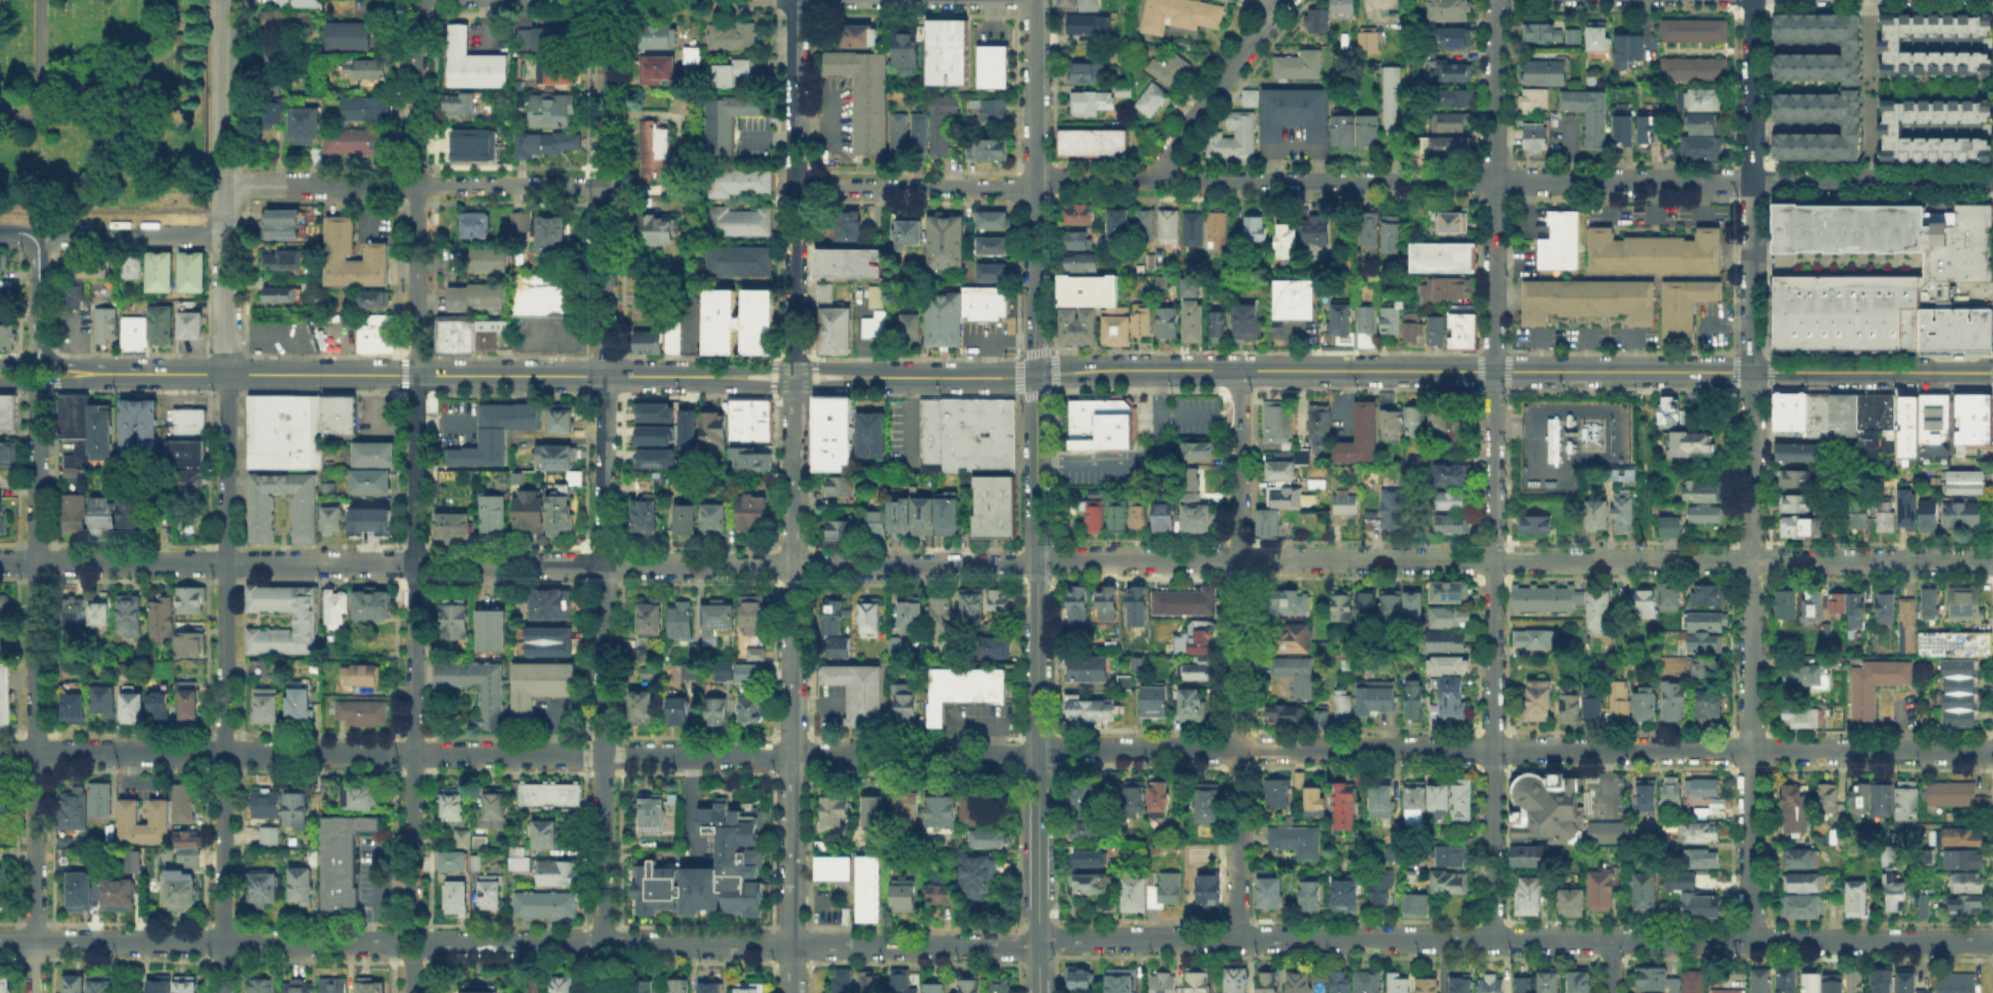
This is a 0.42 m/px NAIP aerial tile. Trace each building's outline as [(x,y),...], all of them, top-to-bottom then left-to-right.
[(279,10),(279,0),(325,0),(325,10),(279,10)] [(1060,9),(1060,0),(1078,0),(1078,9),(1060,9)] [(1083,8),(1083,0),(1100,0),(1100,8),(1083,8)] [(1143,32),(1150,0),(1190,0),(1227,8),(1222,32),(1201,28),(1200,33),(1168,26),(1166,38),(1143,32)] [(1329,12),(1330,0),(1351,0),(1351,12),(1329,12)] [(1430,20),(1430,0),(1469,0),(1469,20),(1430,20)] [(1306,7),(1327,7),(1326,30),(1306,30),(1306,7)] [(311,14),(311,35),(264,35),(264,14),(311,14)] [(1068,34),(1068,16),(1110,16),(1109,34),(1068,34)] [(1861,18),(1861,39),(1860,64),(1860,84),(1846,84),(1846,81),(1828,81),(1810,81),(1795,81),(1778,81),(1778,57),(1844,58),(1844,41),(1778,41),(1778,18),(1796,18),(1810,18),(1827,18),(1845,18),(1861,18)] [(1992,19),(1992,38),(1903,38),(1903,55),(1991,56),(1991,75),(1963,75),(1948,75),(1933,75),(1918,75),(1903,75),(1885,74),(1885,44),(1885,19),(1904,19),(1918,18),(1933,19),(1948,19),(1962,19),(1992,19)] [(1664,21),(1729,21),(1729,45),(1663,44),(1664,21)] [(969,24),(969,87),(930,86),(931,23),(969,24)] [(1527,42),(1527,25),(1555,26),(1555,42),(1527,42)] [(330,48),(330,26),(372,26),(372,48),(330,48)] [(470,26),(470,55),(514,55),(514,88),(450,88),(450,26),(470,26)] [(712,48),(712,26),(757,26),(757,48),(712,48)] [(1588,50),(1588,26),(1610,26),(1610,51),(1588,50)] [(677,27),(677,50),(644,49),(644,27),(677,27)] [(576,28),(576,52),(551,52),(551,54),(533,54),(533,52),(522,52),(522,50),(521,50),(521,31),(533,32),(533,28),(576,28)] [(876,28),(876,49),(843,49),(843,28),(876,28)] [(895,69),(895,30),(918,30),(918,69),(895,69)] [(1356,30),(1377,30),(1377,52),(1356,52),(1356,30)] [(1566,45),(1566,30),(1579,30),(1579,45),(1566,45)] [(1467,31),(1467,49),(1442,49),(1442,31),(1467,31)] [(1644,38),(1644,61),(1630,61),(1630,70),(1618,70),(1618,38),(1644,38)] [(266,46),(289,46),(289,66),(266,66),(266,46)] [(1193,63),(1179,80),(1181,81),(1173,90),(1148,70),(1156,60),(1159,63),(1173,46),(1193,63)] [(1319,77),(1271,77),(1271,55),(1297,55),(1297,47),(1319,48),(1319,77)] [(705,49),(705,66),(688,66),(688,49),(705,49)] [(980,49),(1009,49),(1009,90),(980,90),(980,49)] [(889,76),(888,157),(856,157),(856,76),(827,76),(827,54),(889,55),(889,76)] [(664,88),(642,88),(642,57),(679,57),(679,80),(664,80),(664,88)] [(1664,59),(1729,60),(1729,83),(1664,83),(1664,59)] [(736,84),(716,84),(716,67),(735,67),(735,61),(752,61),(752,78),(736,78),(736,84)] [(543,62),(562,62),(562,66),(579,66),(579,85),(542,85),(543,62)] [(1430,62),(1450,62),(1450,68),(1473,68),(1472,83),(1430,83),(1430,62)] [(1526,84),(1526,62),(1567,62),(1567,85),(1526,84)] [(388,75),(388,80),(355,80),(355,75),(341,74),(341,63),(388,63),(388,75)] [(1106,65),(1106,85),(1076,85),(1076,64),(1106,65)] [(1403,69),(1403,129),(1398,129),(1398,136),(1384,136),(1384,69),(1403,69)] [(281,71),(291,71),(291,84),(281,84),(281,71)] [(280,76),(280,95),(257,95),(257,76),(280,76)] [(1155,84),(1171,97),(1152,120),(1136,108),(1155,84)] [(1115,98),(1115,88),(1130,88),(1130,98),(1115,98)] [(1255,105),(1255,89),(1241,89),(1241,105),(1255,105)] [(1688,109),(1688,90),(1717,90),(1717,109),(1688,109)] [(1527,112),(1527,91),(1549,92),(1549,112),(1527,112)] [(478,116),(447,116),(447,99),(463,99),(463,93),(478,94),(478,116)] [(1439,93),(1473,93),(1473,109),(1439,108),(1439,93)] [(1328,126),(1328,142),(1310,142),(1310,126),(1284,126),(1284,143),(1265,143),(1265,94),(1328,94),(1328,126)] [(1566,114),(1566,94),(1606,94),(1606,150),(1587,150),(1587,115),(1566,114)] [(1074,114),(1074,95),(1112,95),(1112,114),(1074,114)] [(576,97),(576,116),(572,116),(572,129),(532,129),(532,97),(576,97)] [(1860,97),(1860,120),(1860,141),(1860,161),(1842,160),(1828,160),(1809,160),(1794,160),(1779,160),(1779,136),(1843,137),(1843,121),(1778,120),(1778,97),(1796,97),(1810,97),(1828,97),(1844,97),(1860,97)] [(775,99),(775,118),(769,118),(769,120),(737,120),(736,157),(708,157),(708,99),(775,99)] [(948,155),(934,155),(934,99),(959,99),(959,115),(948,115),(948,155)] [(350,122),(350,100),(392,100),(392,122),(350,122)] [(1007,101),(1006,122),(984,122),(984,101),(1007,101)] [(263,127),(263,103),(282,103),(281,128),(263,127)] [(1992,105),(1992,124),(1902,123),(1902,141),(1987,141),(1987,146),(1992,146),(1992,161),(1961,161),(1947,161),(1933,161),(1918,161),(1903,161),(1884,161),(1884,128),(1884,105),(1909,105),(1923,105),(1938,105),(1952,105),(1967,105),(1992,105)] [(317,106),(317,138),(288,138),(288,106),(317,106)] [(1634,108),(1634,148),(1617,148),(1617,108),(1634,108)] [(893,154),(893,113),(907,113),(907,154),(893,154)] [(913,154),(913,113),(928,113),(928,154),(913,154)] [(1225,135),(1225,139),(1235,139),(1235,130),(1227,130),(1227,114),(1256,114),(1256,161),(1209,161),(1209,135),(1225,135)] [(1437,133),(1437,114),(1471,114),(1470,133),(1437,133)] [(1688,133),(1688,114),(1718,114),(1718,133),(1688,133)] [(1361,147),(1361,116),(1379,116),(1379,147),(1361,147)] [(1641,117),(1656,117),(1656,144),(1641,144),(1641,117)] [(1335,149),(1335,119),(1353,119),(1353,149),(1335,149)] [(642,124),(665,124),(665,131),(672,131),(671,175),(659,175),(659,181),(641,181),(642,124)] [(1548,125),(1548,154),(1528,153),(1528,125),(1548,125)] [(442,152),(442,130),(476,130),(476,152),(442,152)] [(328,155),(328,131),(394,131),(394,155),(328,155)] [(1128,133),(1128,158),(1061,158),(1061,132),(1128,133)] [(536,159),(517,159),(517,136),(533,136),(533,134),(583,134),(582,157),(536,156),(536,159)] [(1683,159),(1683,139),(1718,139),(1717,159),(1683,159)] [(1423,140),(1470,140),(1470,155),(1423,155),(1423,140)] [(1007,143),(1006,161),(969,161),(969,143),(1007,143)] [(500,166),(500,147),(511,147),(511,166),(500,166)] [(1664,161),(1664,148),(1678,148),(1678,161),(1664,161)] [(770,168),(769,197),(708,197),(708,168),(770,168)] [(1771,276),(1771,203),(1923,204),(1923,211),(1953,211),(1953,202),(1991,203),(1990,298),(1916,298),(1916,276),(1771,276)] [(770,205),(769,234),(707,234),(708,205),(770,205)] [(1095,208),(1095,225),(1068,225),(1068,208),(1095,208)] [(686,222),(686,210),(699,210),(699,222),(686,222)] [(1545,211),(1576,211),(1577,269),(1537,269),(1536,240),(1549,240),(1549,225),(1545,225),(1545,211)] [(1136,212),(1154,212),(1154,242),(1136,242),(1136,212)] [(1161,213),(1181,213),(1181,245),(1161,245),(1161,213)] [(1210,223),(1206,223),(1205,250),(1185,250),(1185,213),(1227,213),(1227,252),(1210,252),(1210,223)] [(1363,245),(1363,213),(1380,214),(1380,255),(1369,255),(1369,245),(1363,245)] [(307,214),(307,239),(270,239),(270,214),(307,214)] [(539,252),(539,214),(567,214),(567,252),(539,252)] [(862,214),(862,241),(830,241),(830,214),(862,214)] [(1008,214),(1008,230),(982,230),(982,214),(1008,214)] [(1112,214),(1129,214),(1129,238),(1112,238),(1112,214)] [(529,215),(529,233),(514,233),(514,215),(529,215)] [(490,216),(490,239),(464,239),(464,216),(490,216)] [(1470,217),(1470,235),(1437,234),(1438,217),(1470,217)] [(1246,242),(1246,218),(1265,218),(1265,242),(1246,242)] [(1400,218),(1400,254),(1387,254),(1387,218),(1400,218)] [(675,219),(675,246),(643,245),(643,219),(675,219)] [(931,220),(964,220),(964,270),(931,269),(931,220)] [(355,261),(369,261),(369,245),(390,245),(390,287),(328,287),(329,221),(355,221),(355,261)] [(1306,245),(1306,221),(1331,221),(1331,245),(1306,245)] [(922,224),(921,247),(899,247),(899,224),(922,224)] [(1275,261),(1276,227),(1299,227),(1298,261),(1275,261)] [(1588,228),(1587,272),(1719,273),(1720,227),(1694,227),(1694,242),(1610,242),(1610,228),(1588,228)] [(1090,235),(1090,249),(1069,249),(1069,235),(1090,235)] [(1007,241),(1007,255),(981,255),(981,240),(1007,241)] [(770,246),(770,276),(705,275),(705,246),(770,246)] [(1414,246),(1478,246),(1477,275),(1413,275),(1414,246)] [(469,247),(497,247),(497,270),(469,270),(469,247)] [(174,250),(174,290),(146,290),(146,250),(174,250)] [(178,250),(203,250),(202,291),(178,290),(178,250)] [(882,253),(882,278),(820,278),(820,252),(882,253)] [(1158,272),(1149,272),(1149,256),(1158,257),(1158,253),(1165,253),(1165,266),(1158,266),(1158,272)] [(76,280),(76,254),(107,254),(107,280),(76,280)] [(8,271),(0,271),(0,255),(8,255),(8,271)] [(267,255),(303,255),(303,271),(267,271),(267,255)] [(1099,256),(1099,273),(1068,273),(1068,256),(1099,256)] [(127,260),(142,261),(142,278),(127,278),(127,260)] [(1008,268),(1008,282),(981,281),(982,267),(1008,268)] [(577,273),(576,320),(513,319),(513,273),(577,273)] [(1057,305),(1057,276),(1113,276),(1113,305),(1057,305)] [(1181,296),(1198,296),(1198,277),(1181,276),(1181,296)] [(1771,276),(1916,276),(1916,298),(1916,307),(1915,352),(1770,351),(1771,276)] [(1313,279),(1313,316),(1273,316),(1274,278),(1313,279)] [(1442,285),(1442,279),(1473,280),(1472,301),(1440,301),(1440,305),(1424,305),(1424,285),(1442,285)] [(1522,281),(1522,324),(1543,324),(1543,312),(1628,312),(1628,323),(1651,323),(1652,282),(1522,281)] [(1662,283),(1662,341),(1690,341),(1690,300),(1696,300),(1719,300),(1718,282),(1662,283)] [(447,286),(467,286),(467,283),(491,283),(491,306),(467,306),(467,310),(447,310),(447,286)] [(883,285),(882,304),(868,304),(868,285),(883,285)] [(819,306),(819,286),(831,286),(831,311),(851,311),(850,355),(823,355),(823,306),(819,306)] [(961,286),(961,292),(960,320),(1004,320),(1005,287),(961,286)] [(68,308),(68,289),(81,289),(81,308),(68,308)] [(733,289),(702,289),(702,353),(733,353),(733,329),(740,329),(740,354),(772,354),(771,289),(742,289),(742,317),(734,317),(733,289)] [(265,304),(265,290),(297,291),(296,304),(265,304)] [(961,292),(927,291),(926,345),(960,345),(960,320),(961,292)] [(362,295),(391,295),(391,309),(362,309),(362,295)] [(1201,298),(1201,340),(1181,340),(1181,298),(1201,298)] [(634,320),(634,299),(661,299),(661,320),(634,320)] [(1380,333),(1380,306),(1396,306),(1396,300),(1403,300),(1403,307),(1399,307),(1400,333),(1380,333)] [(138,302),(138,318),(148,318),(148,355),(125,355),(125,318),(128,318),(128,302),(138,302)] [(1330,302),(1349,302),(1349,331),(1352,331),(1352,346),(1319,346),(1320,331),(1330,331),(1330,302)] [(1232,303),(1255,303),(1255,320),(1259,320),(1259,337),(1232,336),(1232,303)] [(1131,334),(1131,310),(1138,310),(1138,305),(1149,305),(1148,334),(1131,334)] [(1356,318),(1353,318),(1353,309),(1357,309),(1357,305),(1376,305),(1376,347),(1356,347),(1356,318)] [(1075,306),(1075,316),(1077,316),(1077,307),(1096,307),(1095,342),(1057,342),(1057,306),(1075,306)] [(1176,307),(1176,336),(1156,336),(1156,307),(1176,307)] [(1915,352),(1990,353),(1991,308),(1916,307),(1915,352)] [(106,344),(94,344),(94,308),(115,308),(115,337),(106,337),(106,344)] [(151,346),(151,308),(175,308),(175,346),(151,346)] [(1225,309),(1225,340),(1211,340),(1211,325),(1208,325),(1208,321),(1211,321),(1211,310),(1225,309)] [(873,318),(873,310),(884,310),(884,339),(860,338),(860,318),(873,318)] [(177,337),(176,311),(200,311),(201,337),(177,337)] [(1421,333),(1416,333),(1416,340),(1403,340),(1403,320),(1405,320),(1405,311),(1418,311),(1418,320),(1421,320),(1421,333)] [(900,340),(900,312),(921,312),(920,340),(900,340)] [(1447,347),(1447,335),(1451,335),(1452,326),(1447,326),(1447,312),(1475,312),(1475,348),(1447,347)] [(1100,343),(1100,314),(1129,314),(1128,343),(1100,343)] [(1428,344),(1428,315),(1444,315),(1444,344),(1428,344)] [(397,317),(397,356),(359,355),(360,317),(397,317)] [(440,354),(440,319),(474,319),(474,355),(440,354)] [(501,350),(479,349),(479,322),(512,322),(512,334),(501,334),(501,350)] [(15,352),(0,352),(0,326),(15,327),(15,352)] [(635,355),(635,332),(662,332),(662,355),(635,355)] [(1771,392),(1771,429),(1804,429),(1804,393),(1771,392)] [(1827,393),(1804,393),(1804,429),(1805,429),(1805,437),(1827,437),(1827,393)] [(1855,393),(1827,393),(1827,427),(1832,427),(1832,436),(1855,435),(1855,393)] [(1891,393),(1855,393),(1855,429),(1891,428),(1891,393)] [(1917,393),(1947,394),(1947,442),(1917,442),(1917,424),(1917,395),(1917,393)] [(1953,393),(1987,393),(1987,444),(1953,444),(1953,393)] [(15,431),(0,431),(0,394),(15,394),(15,431)] [(1898,395),(1917,395),(1917,424),(1917,442),(1917,457),(1898,457),(1898,430),(1901,430),(1901,424),(1898,424),(1898,395)] [(61,438),(61,396),(89,396),(89,438),(61,438)] [(727,439),(727,397),(770,398),(770,439),(727,439)] [(357,398),(357,435),(324,435),(324,472),(250,471),(250,398),(357,398)] [(1068,448),(1067,399),(1123,398),(1128,405),(1129,447),(1068,448)] [(854,400),(854,473),(815,473),(816,399),(854,400)] [(669,401),(636,401),(636,421),(672,421),(672,406),(669,406),(669,401)] [(923,472),(923,401),(1017,402),(1016,473),(923,472)] [(1678,401),(1678,425),(1664,425),(1664,401),(1678,401)] [(539,403),(539,428),(503,428),(503,463),(446,463),(446,442),(478,442),(478,403),(539,403)] [(124,404),(157,405),(157,462),(138,462),(138,463),(124,463),(124,404)] [(1265,404),(1293,404),(1293,444),(1265,444),(1265,404)] [(1377,462),(1336,462),(1336,444),(1357,445),(1357,404),(1377,404),(1377,462)] [(92,460),(93,408),(113,408),(113,460),(92,460)] [(573,408),(573,433),(553,433),(553,408),(573,408)] [(176,438),(176,409),(207,409),(207,438),(176,438)] [(678,409),(678,447),(694,448),(695,409),(678,409)] [(1310,450),(1311,409),(1331,409),(1331,450),(1310,450)] [(1682,427),(1683,410),(1693,410),(1693,427),(1682,427)] [(1424,411),(1424,434),(1399,434),(1399,443),(1384,443),(1384,411),(1424,411)] [(1448,411),(1448,442),(1432,442),(1432,411),(1448,411)] [(700,449),(700,415),(725,415),(725,449),(700,449)] [(857,458),(858,415),(885,415),(885,458),(857,458)] [(1547,462),(1558,462),(1557,417),(1545,418),(1547,462)] [(672,438),(668,438),(668,442),(634,442),(634,433),(635,433),(635,425),(672,425),(672,438)] [(1690,459),(1671,459),(1671,433),(1713,433),(1713,452),(1691,451),(1690,459)] [(1213,440),(1213,459),(1184,459),(1184,440),(1213,440)] [(17,466),(0,466),(0,442),(17,442),(17,466)] [(80,474),(66,474),(66,456),(77,456),(77,444),(89,444),(88,466),(80,466),(80,474)] [(168,467),(169,444),(206,444),(206,467),(168,467)] [(539,471),(539,446),(573,446),(573,471),(539,471)] [(728,446),(754,446),(754,453),(769,453),(769,469),(735,469),(735,458),(728,458),(728,446)] [(394,447),(394,468),(357,468),(358,447),(394,447)] [(1822,447),(1822,462),(1779,462),(1779,447),(1822,447)] [(1293,463),(1307,463),(1308,448),(1293,448),(1293,463)] [(636,450),(635,466),(671,467),(671,451),(636,450)] [(1411,458),(1423,458),(1423,468),(1410,468),(1411,458)] [(1266,481),(1266,463),(1296,463),(1296,482),(1266,481)] [(1197,490),(1198,467),(1184,466),(1184,490),(1197,490)] [(1618,468),(1599,468),(1599,480),(1632,480),(1632,471),(1618,471),(1618,468)] [(1434,485),(1434,469),(1468,469),(1468,485),(1434,485)] [(1939,469),(1983,469),(1983,496),(1939,496),(1939,469)] [(174,493),(174,473),(204,473),(204,493),(174,493)] [(353,496),(353,473),(391,473),(391,496),(353,496)] [(526,473),(526,486),(514,486),(514,473),(526,473)] [(1782,473),(1811,474),(1811,488),(1782,488),(1782,473)] [(316,483),(316,543),(294,543),(294,494),(276,494),(276,544),(251,544),(251,476),(316,477),(316,483)] [(973,537),(973,476),(1013,476),(1012,537),(973,537)] [(828,497),(828,478),(854,478),(854,497),(828,497)] [(657,480),(656,538),(637,538),(638,480),(657,480)] [(1686,502),(1686,482),(1723,482),(1723,502),(1686,502)] [(571,484),(571,533),(552,533),(552,494),(558,494),(558,484),(571,484)] [(1301,486),(1301,493),(1313,493),(1313,502),(1301,502),(1301,506),(1265,506),(1265,486),(1301,486)] [(1383,530),(1383,489),(1412,489),(1412,530),(1383,530)] [(1900,492),(1912,493),(1912,497),(1917,497),(1917,532),(1909,532),(1909,526),(1900,526),(1900,492)] [(1439,509),(1439,493),(1469,493),(1469,509),(1439,509)] [(530,531),(519,531),(519,494),(524,494),(545,494),(545,528),(530,528),(530,531)] [(1198,494),(1198,509),(1215,509),(1215,533),(1185,532),(1185,494),(1198,494)] [(1354,494),(1354,517),(1339,517),(1339,524),(1331,524),(1332,494),(1354,494)] [(1616,495),(1633,496),(1633,530),(1616,530),(1616,495)] [(1784,512),(1784,497),(1811,497),(1811,512),(1784,512)] [(88,498),(88,536),(65,535),(65,498),(88,498)] [(506,498),(506,536),(483,536),(484,498),(506,498)] [(1156,499),(1170,499),(1170,507),(1175,507),(1175,532),(1156,532),(1156,499)] [(1855,502),(1855,499),(1869,499),(1869,528),(1850,528),(1850,502),(1855,502)] [(111,500),(111,506),(117,506),(117,531),(95,531),(95,500),(111,500)] [(739,529),(740,500),(768,500),(768,529),(739,529)] [(910,528),(891,528),(892,500),(910,500),(910,528)] [(935,500),(934,529),(910,528),(910,500),(935,500)] [(934,529),(935,500),(959,500),(959,529),(934,529)] [(1148,500),(1147,529),(1133,529),(1133,500),(1148,500)] [(1878,501),(1894,501),(1894,533),(1878,533),(1878,501)] [(1109,532),(1110,502),(1128,502),(1128,532),(1109,532)] [(1938,503),(1938,534),(1923,533),(1923,502),(1938,503)] [(1086,531),(1086,503),(1103,503),(1103,531),(1086,531)] [(1589,503),(1608,503),(1608,531),(1589,531),(1589,503)] [(1946,503),(1981,503),(1981,529),(1946,528),(1946,503)] [(122,504),(142,504),(142,529),(122,529),(122,504)] [(705,534),(705,505),(726,505),(726,534),(705,534)] [(1691,526),(1691,506),(1723,506),(1723,527),(1691,526)] [(389,507),(348,507),(348,535),(360,535),(360,530),(376,531),(376,535),(389,535),(389,507)] [(1254,537),(1254,507),(1277,507),(1276,537),(1254,537)] [(324,534),(324,509),(342,509),(342,534),(324,534)] [(696,509),(696,535),(679,535),(679,509),(696,509)] [(868,539),(868,513),(886,513),(886,539),(868,539)] [(439,517),(469,518),(469,541),(459,541),(459,543),(439,543),(439,517)] [(1439,535),(1440,517),(1469,517),(1469,536),(1439,535)] [(1782,538),(1782,518),(1814,518),(1814,539),(1782,538)] [(1519,520),(1552,520),(1552,534),(1519,534),(1519,520)] [(1664,536),(1664,521),(1682,521),(1682,536),(1664,536)] [(853,524),(853,539),(830,539),(830,524),(853,524)] [(1434,604),(1434,581),(1466,581),(1466,604),(1434,604)] [(1150,613),(1150,585),(1215,585),(1215,613),(1150,613)] [(1661,611),(1662,585),(1679,585),(1679,611),(1661,611)] [(1126,624),(1126,587),(1145,587),(1145,624),(1126,624)] [(316,613),(316,654),(250,654),(250,630),(297,630),(297,613),(249,613),(249,588),(316,588),(316,613)] [(1513,615),(1514,588),(1574,588),(1574,615),(1513,615)] [(1636,618),(1636,588),(1657,588),(1657,618),(1636,618)] [(1099,589),(1115,589),(1114,621),(1099,621),(1099,589)] [(1951,589),(1983,589),(1983,622),(1951,621),(1951,589)] [(1067,590),(1084,590),(1084,617),(1067,617),(1067,590)] [(1590,632),(1590,590),(1609,590),(1609,632),(1590,632)] [(1721,590),(1721,607),(1694,606),(1694,590),(1721,590)] [(180,591),(204,591),(204,615),(180,615),(180,591)] [(1010,591),(1010,628),(992,628),(992,591),(1010,591)] [(1939,591),(1939,620),(1923,620),(1923,591),(1939,591)] [(327,627),(327,592),(348,592),(348,627),(327,627)] [(964,592),(983,592),(983,622),(963,622),(964,592)] [(573,593),(573,621),(534,620),(534,593),(573,593)] [(1333,620),(1333,593),(1353,593),(1352,626),(1344,626),(1344,620),(1333,620)] [(356,622),(356,594),(392,594),(391,622),(356,622)] [(1311,594),(1311,615),(1272,615),(1272,594),(1311,594)] [(1360,595),(1381,595),(1381,594),(1402,594),(1402,625),(1359,625),(1360,595)] [(1796,594),(1796,619),(1779,619),(1779,594),(1796,594)] [(1806,594),(1822,594),(1822,622),(1806,622),(1806,594)] [(1830,616),(1830,594),(1843,594),(1843,616),(1830,616)] [(1875,623),(1875,594),(1896,594),(1896,624),(1875,623)] [(1423,595),(1423,624),(1408,623),(1408,595),(1423,595)] [(1847,615),(1847,595),(1863,595),(1863,615),(1847,615)] [(10,608),(0,608),(0,596),(10,596),(10,608)] [(948,633),(930,633),(930,605),(933,605),(933,597),(949,597),(948,633)] [(121,598),(142,598),(142,639),(121,639),(121,598)] [(743,599),(765,599),(765,636),(743,636),(743,599)] [(910,606),(910,599),(921,599),(921,634),(902,634),(902,606),(910,606)] [(1903,649),(1903,599),(1917,599),(1916,649),(1903,649)] [(86,600),(86,630),(64,630),(64,600),(86,600)] [(151,601),(175,601),(174,641),(151,641),(151,601)] [(860,637),(860,601),(881,602),(881,637),(860,637)] [(108,602),(108,632),(93,632),(93,602),(108,602)] [(705,603),(733,603),(733,638),(705,638),(705,603)] [(842,604),(842,634),(826,634),(826,604),(842,604)] [(661,605),(660,637),(640,637),(640,605),(661,605)] [(444,639),(444,606),(470,606),(470,639),(444,639)] [(670,639),(670,606),(692,606),(692,639),(670,639)] [(1431,626),(1431,610),(1473,610),(1473,626),(1431,626)] [(479,650),(479,611),(505,611),(505,650),(479,650)] [(1686,629),(1686,611),(1720,611),(1720,629),(1686,629)] [(1222,655),(1177,654),(1177,638),(1186,638),(1186,631),(1194,631),(1194,622),(1222,622),(1222,655)] [(1307,652),(1272,652),(1273,622),(1308,622),(1307,652)] [(526,626),(567,626),(567,655),(526,655),(526,626)] [(1686,634),(1695,634),(1695,631),(1707,631),(1707,634),(1716,634),(1717,648),(1707,648),(1707,653),(1694,653),(1694,647),(1686,647),(1686,634)] [(1429,653),(1429,632),(1466,632),(1465,653),(1429,653)] [(1515,648),(1516,632),(1558,632),(1558,648),(1515,648)] [(1922,658),(1922,634),(1992,634),(1992,658),(1922,658)] [(179,654),(179,636),(203,636),(203,655),(179,654)] [(888,657),(888,639),(900,639),(900,657),(888,657)] [(857,640),(857,656),(845,656),(845,659),(830,659),(830,640),(857,640)] [(1009,641),(1009,660),(977,660),(977,640),(1009,641)] [(714,647),(714,657),(692,657),(692,646),(714,647)] [(748,661),(748,649),(765,649),(765,661),(748,661)] [(640,662),(640,650),(656,650),(656,662),(640,662)] [(1063,680),(1063,655),(1107,654),(1107,680),(1063,680)] [(1214,678),(1187,678),(1187,664),(1199,664),(1199,658),(1214,658),(1214,678)] [(1430,675),(1431,658),(1469,658),(1468,675),(1430,675)] [(731,660),(712,660),(711,678),(731,679),(731,660)] [(1293,677),(1275,677),(1275,660),(1313,660),(1313,702),(1293,702),(1293,677)] [(1690,683),(1690,662),(1720,662),(1720,683),(1690,683)] [(77,663),(77,672),(63,672),(63,663),(77,663)] [(251,676),(251,663),(269,663),(269,677),(251,676)] [(734,682),(734,663),(760,663),(760,682),(734,682)] [(1877,730),(1851,730),(1852,663),(1914,664),(1914,688),(1877,688),(1877,730)] [(1978,663),(1978,729),(1944,729),(1945,663),(1978,663)] [(11,732),(0,732),(0,665),(11,665),(11,732)] [(504,686),(503,733),(472,733),(472,717),(484,717),(484,686),(452,686),(452,695),(439,695),(439,666),(504,666),(504,686)] [(131,667),(131,680),(116,680),(117,667),(131,667)] [(530,723),(515,723),(516,667),(576,667),(576,697),(530,697),(530,723)] [(343,685),(343,668),(381,668),(381,686),(343,685)] [(685,680),(685,668),(699,669),(699,681),(685,680)] [(941,726),(929,726),(930,668),(1003,669),(1003,699),(941,699),(941,726)] [(1792,686),(1786,686),(1786,668),(1825,668),(1824,677),(1831,677),(1831,692),(1815,692),(1815,688),(1792,688),(1792,686)] [(848,686),(821,686),(821,669),(882,669),(882,727),(848,727),(848,686)] [(643,672),(655,672),(655,681),(643,681),(643,672)] [(1115,674),(1115,689),(1131,689),(1131,674),(1115,674)] [(1441,721),(1441,680),(1464,681),(1463,721),(1441,721)] [(1391,681),(1391,710),(1367,710),(1367,714),(1356,714),(1356,681),(1391,681)] [(197,682),(197,691),(198,691),(198,723),(181,723),(181,691),(174,691),(175,682),(197,682)] [(1419,683),(1419,718),(1405,718),(1406,683),(1419,683)] [(1528,718),(1529,683),(1550,683),(1550,718),(1528,718)] [(1630,684),(1630,724),(1611,724),(1612,684),(1630,684)] [(1663,725),(1663,684),(1689,684),(1688,725),(1663,725)] [(896,686),(917,686),(917,727),(896,727),(896,686)] [(1167,689),(1167,714),(1166,714),(1166,719),(1146,719),(1146,688),(1167,689)] [(94,713),(94,689),(115,689),(115,713),(94,713)] [(1696,718),(1697,689),(1719,689),(1719,719),(1696,718)] [(253,712),(259,713),(259,690),(279,691),(279,727),(253,727),(253,712)] [(1587,690),(1604,690),(1603,721),(1587,721),(1587,690)] [(1349,691),(1349,719),(1332,719),(1332,691),(1349,691)] [(1563,691),(1582,692),(1582,723),(1563,723),(1563,691)] [(1639,692),(1656,692),(1656,718),(1639,718),(1639,692)] [(1206,693),(1206,723),(1182,723),(1182,693),(1206,693)] [(290,695),(312,695),(312,726),(290,726),(290,695)] [(168,696),(168,719),(152,719),(152,696),(168,696)] [(632,696),(653,696),(653,724),(632,724),(632,696)] [(1067,696),(1083,696),(1083,704),(1119,704),(1119,712),(1122,712),(1122,724),(1067,724),(1067,696)] [(65,723),(65,697),(85,697),(85,723),(65,723)] [(125,697),(143,697),(143,725),(125,724),(125,697)] [(706,697),(727,697),(728,724),(706,724),(706,697)] [(743,699),(760,699),(760,728),(742,728),(743,699)] [(688,702),(688,725),(671,725),(671,702),(688,702)] [(338,703),(389,704),(388,726),(338,726),(338,703)] [(1265,705),(1295,705),(1295,721),(1265,721),(1265,705)] [(1312,708),(1327,709),(1326,727),(1312,727),(1312,708)] [(1784,710),(1818,711),(1818,729),(1784,728),(1784,710)] [(1292,771),(1303,771),(1303,788),(1292,788),(1292,771)] [(1567,772),(1567,779),(1583,779),(1583,841),(1515,841),(1515,825),(1509,825),(1509,812),(1515,812),(1515,802),(1511,800),(1509,792),(1510,785),(1513,779),(1518,775),(1525,772),(1531,771),(1537,772),(1543,776),(1546,779),(1551,779),(1551,772),(1567,772)] [(1117,774),(1117,783),(1106,783),(1106,774),(1117,774)] [(325,793),(325,777),(335,777),(335,793),(325,793)] [(530,779),(530,782),(561,782),(561,784),(577,785),(577,782),(584,782),(584,809),(522,809),(522,779),(530,779)] [(1453,824),(1453,780),(1472,780),(1471,824),(1453,824)] [(1267,807),(1267,781),(1291,781),(1291,807),(1267,807)] [(1689,781),(1720,781),(1719,798),(1689,798),(1689,781)] [(1665,782),(1682,782),(1682,808),(1665,808),(1665,782)] [(1408,783),(1427,783),(1427,813),(1408,813),(1408,783)] [(1127,814),(1127,784),(1144,784),(1144,814),(1127,814)] [(1220,784),(1220,823),(1199,823),(1200,784),(1220,784)] [(1336,830),(1336,784),(1355,784),(1355,830),(1336,830)] [(1371,819),(1372,784),(1393,784),(1393,819),(1371,819)] [(1852,814),(1852,784),(1868,784),(1867,814),(1852,814)] [(1898,784),(1920,784),(1920,821),(1897,821),(1898,784)] [(1150,818),(1150,785),(1168,785),(1168,818),(1150,818)] [(1432,813),(1432,785),(1449,785),(1449,813),(1432,813)] [(1637,785),(1656,785),(1656,815),(1637,814),(1637,785)] [(1978,785),(1978,796),(1987,796),(1987,808),(1929,807),(1930,785),(1978,785)] [(91,820),(91,786),(113,786),(112,820),(91,820)] [(1071,815),(1071,786),(1094,786),(1094,815),(1071,815)] [(1321,786),(1321,795),(1326,795),(1326,813),(1304,813),(1304,786),(1321,786)] [(1874,818),(1874,786),(1893,786),(1893,818),(1874,818)] [(13,817),(0,817),(0,787),(13,787),(13,817)] [(1785,787),(1805,787),(1805,802),(1808,802),(1807,828),(1804,828),(1804,834),(1784,834),(1785,787)] [(1838,787),(1838,814),(1821,814),(1821,787),(1838,787)] [(86,830),(62,830),(62,796),(75,796),(75,788),(87,788),(86,830)] [(196,788),(196,826),(176,826),(177,788),(196,788)] [(344,810),(344,788),(378,788),(378,811),(344,810)] [(462,791),(462,822),(444,822),(444,791),(462,791)] [(482,818),(487,818),(487,791),(507,791),(507,830),(482,830),(482,818)] [(954,791),(954,834),(930,834),(930,791),(954,791)] [(281,792),(281,820),(256,820),(256,792),(281,792)] [(899,821),(899,792),(919,792),(919,821),(899,821)] [(289,795),(309,795),(309,828),(289,828),(289,795)] [(640,832),(641,795),(667,795),(666,832),(640,832)] [(964,823),(965,797),(986,797),(986,823),(964,823)] [(729,798),(729,826),(733,826),(733,811),(744,811),(744,813),(766,813),(766,834),(759,834),(759,847),(747,847),(747,869),(752,869),(753,853),(764,853),(764,869),(759,869),(759,878),(746,878),(746,884),(763,884),(762,919),(747,919),(747,913),(727,913),(727,893),(721,893),(720,913),(701,913),(701,918),(684,918),(684,898),(678,898),(678,911),(658,911),(658,918),(637,918),(637,869),(678,869),(678,889),(684,889),(684,871),(721,871),(721,834),(700,834),(701,806),(717,806),(717,798),(729,798)] [(864,829),(864,798),(885,798),(885,829),(864,829)] [(842,799),(842,801),(850,802),(850,816),(842,816),(842,829),(824,829),(824,799),(842,799)] [(123,803),(141,803),(141,823),(153,823),(153,803),(170,803),(170,844),(123,844),(123,803)] [(358,910),(323,910),(324,819),(383,819),(383,833),(358,833),(358,910)] [(1586,820),(1621,820),(1621,842),(1586,842),(1586,820)] [(1849,846),(1830,846),(1830,831),(1838,831),(1838,822),(1849,822),(1849,846)] [(534,848),(534,823),(558,823),(558,849),(534,848)] [(1103,827),(1103,840),(1077,839),(1077,826),(1103,827)] [(1718,826),(1718,844),(1681,844),(1681,826),(1718,826)] [(453,846),(453,828),(469,828),(469,847),(453,846)] [(198,846),(177,846),(173,846),(173,829),(198,829),(198,846)] [(281,830),(281,846),(264,846),(264,830),(281,830)] [(1272,851),(1270,851),(1270,830),(1320,830),(1320,861),(1300,861),(1300,855),(1272,855),(1272,851)] [(973,848),(973,831),(1005,831),(1005,848),(973,848)] [(1939,831),(1983,831),(1983,848),(1938,847),(1939,831)] [(107,845),(107,833),(117,833),(117,845),(107,845)] [(58,835),(58,845),(71,845),(71,835),(58,835)] [(485,835),(485,847),(472,847),(472,835),(485,835)] [(198,846),(198,868),(177,868),(177,846),(198,846)] [(510,856),(510,847),(525,847),(525,856),(510,856)] [(1435,867),(1435,848),(1470,848),(1470,867),(1435,867)] [(1516,849),(1558,849),(1557,867),(1516,867),(1516,849)] [(145,850),(145,867),(134,867),(134,850),(145,850)] [(464,850),(464,870),(438,870),(438,850),(464,850)] [(1684,870),(1684,851),(1719,851),(1719,870),(1684,870)] [(1077,868),(1077,852),(1106,852),(1106,868),(1077,868)] [(1785,853),(1818,853),(1818,870),(1785,870),(1785,853)] [(1947,853),(1984,853),(1984,871),(1947,871),(1947,853)] [(480,854),(480,869),(470,869),(470,854),(480,854)] [(880,854),(879,921),(855,921),(855,879),(814,879),(814,854),(880,854)] [(528,870),(528,855),(507,856),(507,870),(528,870)] [(990,858),(990,862),(997,862),(997,880),(990,880),(990,897),(963,897),(963,858),(990,858)] [(536,859),(575,860),(575,884),(535,884),(536,859)] [(193,909),(166,909),(166,869),(193,869),(193,909)] [(293,902),(293,871),(315,871),(315,902),(293,902)] [(1614,872),(1613,913),(1589,913),(1589,871),(1614,872)] [(1884,910),(1896,911),(1897,898),(1903,899),(1903,880),(1894,880),(1894,872),(1880,872),(1880,885),(1885,885),(1884,910)] [(1182,874),(1181,905),(1165,905),(1165,911),(1123,911),(1123,873),(1156,873),(1156,891),(1162,891),(1162,873),(1182,874)] [(251,904),(252,874),(280,874),(280,904),(251,904)] [(1469,874),(1469,896),(1434,895),(1434,874),(1469,874)] [(98,875),(98,903),(91,903),(91,913),(70,913),(70,875),(98,875)] [(503,876),(503,912),(484,912),(484,876),(503,876)] [(1074,893),(1074,876),(1110,876),(1109,893),(1074,893)] [(1657,877),(1657,913),(1633,913),(1633,876),(1657,877)] [(1662,890),(1663,876),(1688,876),(1688,890),(1662,890)] [(1787,893),(1788,876),(1818,876),(1818,893),(1787,893)] [(1219,877),(1219,904),(1200,904),(1200,877),(1219,877)] [(1947,877),(1983,877),(1983,893),(1946,893),(1947,877)] [(1370,909),(1370,878),(1392,878),(1391,910),(1370,909)] [(1520,914),(1520,879),(1542,879),(1542,914),(1520,914)] [(105,882),(135,882),(135,913),(105,913),(105,882)] [(1357,882),(1357,912),(1334,912),(1334,882),(1357,882)] [(894,905),(894,883),(918,883),(918,905),(894,905)] [(1261,883),(1282,883),(1282,908),(1261,908),(1261,883)] [(926,906),(927,884),(957,884),(957,906),(926,906)] [(469,885),(469,915),(449,915),(449,885),(469,885)] [(1320,885),(1320,911),(1304,911),(1304,885),(1320,885)] [(1868,886),(1867,918),(1849,918),(1849,886),(1868,886)] [(1563,888),(1583,888),(1583,917),(1563,917),(1563,888)] [(513,890),(575,891),(574,916),(512,915),(513,890)] [(1707,895),(1707,898),(1723,898),(1722,919),(1683,918),(1683,895),(1707,895)] [(1401,898),(1429,898),(1429,916),(1401,916),(1401,898)] [(1783,918),(1783,898),(1822,898),(1822,918),(1783,918)] [(1919,919),(1919,898),(1930,898),(1930,919),(1919,919)] [(1945,899),(1983,899),(1982,915),(1945,915),(1945,899)] [(1310,969),(1310,992),(1290,992),(1291,968),(1310,969)] [(1137,970),(1137,992),(1106,992),(1106,991),(1105,991),(1105,976),(1111,976),(1111,970),(1137,970)] [(1210,970),(1210,992),(1191,992),(1191,989),(1189,989),(1189,970),(1210,970)] [(1249,971),(1249,992),(1224,992),(1225,970),(1249,971)] [(1636,991),(1636,970),(1668,970),(1668,991),(1636,991)] [(1797,971),(1796,992),(1779,992),(1779,970),(1797,971)] [(10,971),(10,992),(0,992),(0,971),(10,971)] [(854,971),(854,992),(833,992),(833,971),(854,971)] [(883,974),(883,992),(863,992),(863,984),(859,984),(859,971),(873,971),(873,974),(883,974)] [(1773,971),(1773,992),(1753,992),(1753,971),(1773,971)] [(1068,972),(1093,972),(1093,989),(1067,989),(1068,972)] [(1559,972),(1559,992),(1541,992),(1541,972),(1559,972)] [(1705,972),(1705,992),(1684,992),(1684,972),(1705,972)] [(1891,972),(1891,992),(1874,992),(1874,972),(1891,972)] [(919,989),(919,992),(891,992),(891,973),(910,973),(910,989),(919,989)] [(1590,973),(1590,992),(1572,992),(1572,973),(1590,973)] [(1819,973),(1819,992),(1806,992),(1806,973),(1819,973)] [(1351,974),(1351,992),(1333,992),(1333,974),(1351,974)] [(1381,974),(1381,992),(1357,992),(1357,974),(1381,974)] [(1916,974),(1916,992),(1899,992),(1899,974),(1916,974)] [(1278,976),(1278,992),(1259,992),(1259,975),(1278,976)] [(1841,975),(1841,992),(1826,992),(1826,975),(1841,975)] [(1863,975),(1863,992),(1849,992),(1849,975),(1863,975)] [(1530,976),(1513,976),(1512,992),(1530,992),(1530,976)] [(85,977),(85,992),(65,992),(65,977),(85,977)] [(1176,977),(1176,992),(1154,992),(1154,977),(1176,977)] [(1410,981),(1410,992),(1388,992),(1388,977),(1408,977),(1408,981),(1410,981)] [(1975,977),(1975,992),(1940,992),(1940,977),(1975,977)] [(115,978),(115,992),(92,992),(92,978),(115,978)] [(576,979),(576,992),(553,992),(554,979),(576,979)] [(979,980),(979,992),(963,992),(963,979),(979,980)] [(1473,979),(1473,992),(1452,992),(1452,979),(1473,979)] [(1504,979),(1504,992),(1480,992),(1480,979),(1504,979)] [(278,980),(278,992),(252,992),(252,980),(278,980)] [(386,986),(386,992),(361,992),(361,980),(377,980),(377,986),(386,986)] [(765,980),(765,992),(738,992),(738,986),(748,986),(748,980),(765,980)] [(1011,981),(1011,992),(992,992),(992,980),(1011,981)] [(171,981),(171,992),(151,992),(151,981),(171,981)] [(197,981),(197,992),(178,992),(178,981),(197,981)] [(350,981),(350,992),(324,992),(324,981),(350,981)] [(719,981),(697,982),(697,992),(719,992),(719,981)] [(1438,981),(1438,992),(1420,992),(1420,981),(1438,981)] [(923,982),(923,992),(943,992),(943,982),(923,982)] [(689,983),(689,992),(673,992),(673,983),(689,983)] [(314,984),(314,992),(288,992),(288,984),(314,984)] [(459,992),(496,992),(495,985),(463,985),(463,992),(459,992)] [(653,985),(653,992),(636,992),(636,985),(653,985)]
